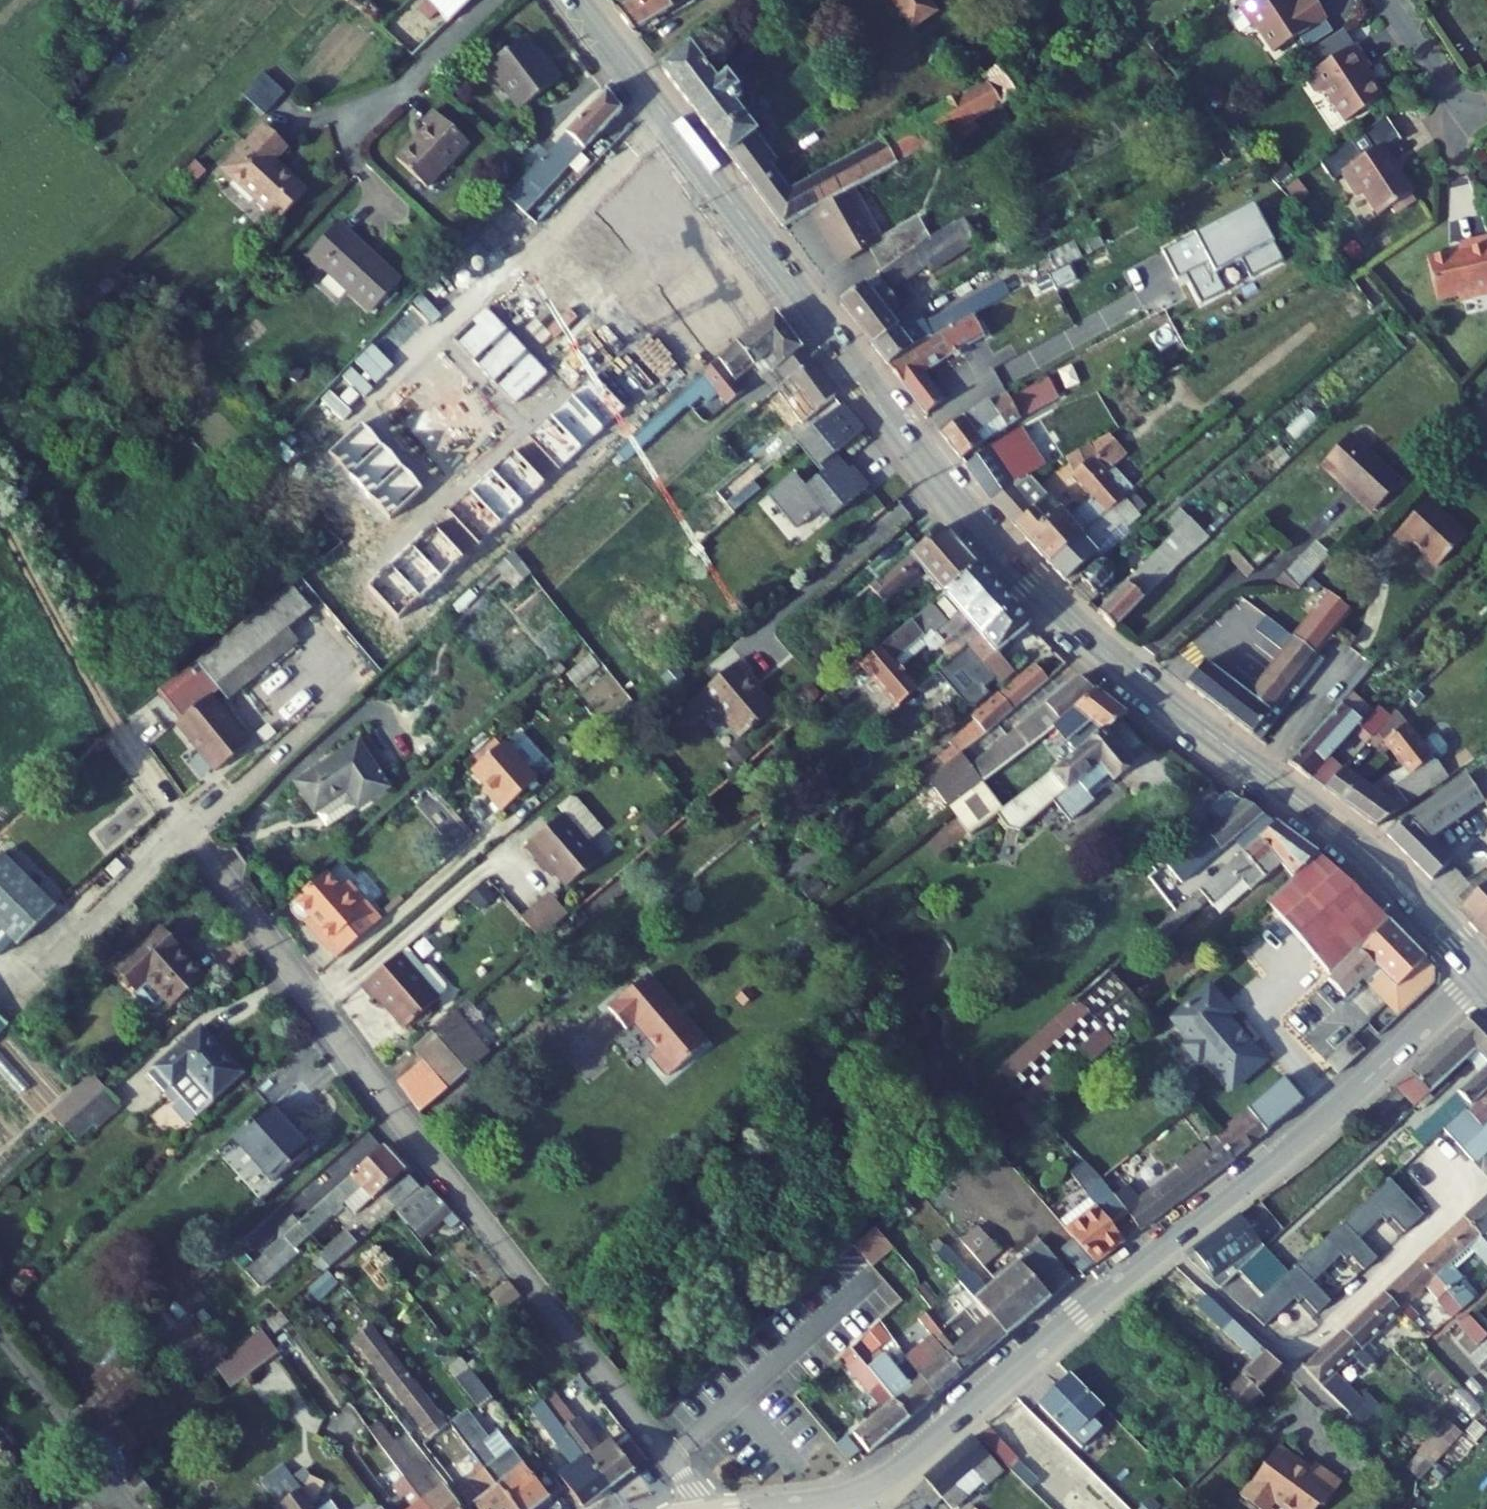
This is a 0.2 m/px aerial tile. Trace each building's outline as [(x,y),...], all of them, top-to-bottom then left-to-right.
[(448,21),(470,0),(428,0),(448,21)] [(637,25),(672,0),(618,0),(637,25)] [(940,0),(903,0),(920,22),(944,5),(940,0)] [(1275,52),(1327,18),(1315,0),(1300,0),(1293,5),(1290,0),(1240,0),(1237,2),(1254,29),(1260,30),(1275,52)] [(1312,73),(1354,45),(1344,29),(1302,57),(1312,73)] [(489,65),(522,109),(561,79),(548,63),(544,66),(536,55),(524,39),(489,65)] [(665,62),(692,97),(723,75),(693,40),(665,62)] [(1370,68),(1355,44),(1354,45),(1312,73),(1305,77),(1316,94),(1326,94),(1345,123),(1382,98),(1364,71),(1370,68)] [(544,66),(548,63),(540,52),(536,55),(544,66)] [(988,77),(800,182),(776,151),(769,140),(775,135),(737,92),(740,93),(742,92),(744,91),(745,88),(744,86),(742,84),(740,83),(738,84),(745,78),(734,67),(723,75),(692,97),(738,155),(785,220),(814,204),(853,182),(1034,83),(1017,53),(984,71),(988,77)] [(542,160),(560,176),(584,150),(622,110),(608,91),(542,160)] [(1208,103),(1223,106),(1225,94),(1210,91),(1208,103)] [(398,160),(428,188),(470,144),(436,111),(424,124),(428,128),(398,160)] [(1378,216),(1412,193),(1401,176),(1395,173),(1396,166),(1384,147),(1398,137),(1386,119),(1362,135),(1373,151),(1362,158),(1352,141),(1320,162),(1332,181),(1343,174),(1357,196),(1362,192),(1378,216)] [(584,175),(579,193),(593,207),(621,179),(635,165),(651,148),(633,125),(584,175)] [(280,221),(307,192),(274,161),(288,146),(265,126),(225,169),(280,221)] [(1279,182),(1292,173),(1278,152),(1265,160),(1279,182)] [(528,175),(546,192),(560,176),(542,160),(530,172),(528,175)] [(518,185),(536,202),(546,192),(528,175),(518,185)] [(853,182),(814,204),(843,254),(872,238),(887,265),(940,226),(927,205),(881,231),(853,182)] [(1298,200),(1306,195),(1298,182),(1289,187),(1298,200)] [(507,196),(525,214),(536,202),(518,185),(507,196)] [(507,196),(498,206),(517,224),(526,214),(525,214),(507,196)] [(680,368),(626,311),(694,248),(707,266),(728,249),(697,209),(608,292),(614,297),(533,373),(569,412),(604,379),(610,374),(639,405),(680,368)] [(861,320),(888,307),(901,300),(892,285),(931,259),(934,264),(980,234),(965,212),(940,226),(887,265),(843,294),(841,295),(861,320)] [(323,267),(371,313),(399,283),(367,253),(370,250),(339,222),(333,228),(313,250),(306,257),(321,270),(323,267)] [(1097,232),(1051,254),(1058,268),(1104,246),(1097,232)] [(469,237),(462,245),(481,263),(490,253),(471,235),(469,237)] [(1486,294),(1486,238),(1461,244),(1463,250),(1428,259),(1438,301),(1458,296),(1464,299),(1486,294)] [(453,254),(472,272),(481,263),(462,245),(460,246),(453,254)] [(734,302),(755,285),(728,249),(707,266),(734,302)] [(453,254),(444,264),(464,282),(472,272),(453,254)] [(1015,305),(1042,291),(1054,284),(1047,271),(1011,289),(1008,291),(1015,305)] [(873,337),(889,356),(928,329),(935,331),(972,313),(972,311),(1008,291),(1011,289),(1004,276),(926,316),(922,309),(897,320),(873,337)] [(417,293),(437,311),(445,301),(426,283),(417,293)] [(972,311),(972,313),(982,332),(1020,313),(1015,305),(1008,291),(972,311)] [(417,293),(408,303),(428,320),(437,311),(417,293)] [(551,303),(573,326),(584,315),(562,293),(551,303)] [(399,312),(418,330),(428,320),(408,303),(399,312)] [(563,334),(573,326),(551,303),(541,313),(563,334)] [(861,320),(873,337),(897,320),(888,307),(861,320)] [(399,312),(390,322),(410,340),(418,330),(399,312)] [(531,322),(553,345),(563,334),(541,313),(531,322)] [(928,329),(889,356),(926,405),(944,394),(927,365),(983,334),(982,332),(972,313),(935,331),(928,329)] [(775,371),(802,349),(776,314),(738,344),(704,374),(727,404),(744,392),(737,382),(743,377),(740,374),(754,363),(757,365),(765,359),(773,368),(775,371)] [(381,331),(401,350),(410,340),(390,322),(381,331)] [(543,354),(553,345),(531,322),(521,332),(543,354)] [(993,363),(999,374),(1006,386),(1073,347),(1060,323),(993,363)] [(381,331),(372,341),(392,359),(401,350),(381,331)] [(511,341),(533,363),(543,354),(521,332),(511,341)] [(363,351),(383,369),(392,359),(372,341),(363,351)] [(523,372),(533,363),(511,341),(501,351),(523,372)] [(363,351),(354,360),(374,379),(383,369),(363,351)] [(491,360),(513,382),(523,372),(501,351),(491,360)] [(757,365),(764,375),(773,368),(765,359),(757,365)] [(345,370),(365,388),(374,379),(354,360),(345,370)] [(503,392),(513,382),(491,360),(481,369),(503,392)] [(801,420),(803,423),(817,411),(837,395),(812,362),(777,390),(801,420)] [(471,379),(493,401),(503,392),(481,369),(471,379)] [(345,370),(336,380),(356,398),(365,388),(345,370)] [(1048,370),(1008,391),(1018,411),(1059,389),(1048,370)] [(503,538),(634,410),(604,379),(569,412),(533,373),(531,371),(433,464),(472,505),(503,538)] [(1006,386),(999,374),(978,386),(985,400),(988,397),(990,401),(1008,391),(1006,386)] [(327,389),(347,408),(356,398),(336,380),(327,389)] [(327,389),(318,399),(338,417),(347,408),(327,389)] [(767,398),(792,428),(801,420),(777,390),(767,398)] [(948,391),(944,394),(926,405),(942,425),(962,414),(948,391)] [(961,450),(962,449),(1001,421),(1018,411),(1008,391),(990,401),(988,397),(985,400),(962,414),(942,425),(961,450)] [(309,409),(329,427),(338,417),(318,399),(309,409)] [(821,509),(829,519),(867,486),(852,466),(844,472),(831,456),(864,429),(844,405),(798,444),(823,474),(805,488),(793,474),(769,495),(797,528),(821,509)] [(431,417),(453,439),(463,430),(441,407),(431,417)] [(443,449),(453,439),(431,417),(421,426),(443,449)] [(411,436),(433,458),(443,449),(421,426),(411,436)] [(1094,449),(1108,466),(1126,451),(1106,426),(1087,437),(1096,447),(1094,449)] [(311,447),(291,428),(287,433),(282,438),(302,456),(311,447)] [(966,455),(990,489),(1027,469),(1002,430),(966,455)] [(1323,458),(1373,504),(1398,477),(1348,430),(1323,458)] [(430,461),(433,458),(411,436),(401,445),(423,467),(430,461)] [(1072,509),(1031,467),(1027,469),(990,489),(1047,555),(1123,491),(1104,470),(1108,466),(1094,449),(1096,447),(1087,437),(1079,442),(1066,448),(1065,449),(1078,464),(1076,466),(1096,488),(1072,509)] [(282,438),(274,447),(293,466),(302,456),(282,438)] [(391,455),(413,477),(423,467),(401,445),(391,455)] [(381,464),(403,486),(413,477),(391,455),(381,464)] [(1370,508),(1373,504),(1323,458),(1320,461),(1370,508)] [(433,464),(430,461),(423,467),(413,477),(403,486),(393,496),(383,505),(373,515),(362,524),(353,534),(343,543),(321,563),(363,608),(472,505),(433,464)] [(746,488),(764,472),(755,461),(718,492),(727,504),(746,488)] [(371,474),(393,496),(403,486),(381,464),(371,474)] [(361,483),(383,505),(393,496),(371,474),(361,483)] [(351,492),(373,515),(383,505),(361,483),(351,492)] [(1129,487),(1123,491),(1138,509),(1143,505),(1129,487)] [(732,510),(750,494),(746,488),(727,504),(732,510)] [(1130,517),(1138,509),(1123,491),(1047,555),(1070,577),(1081,567),(1101,550),(1104,547),(1095,537),(1126,512),(1130,517)] [(701,542),(735,513),(732,510),(727,504),(718,492),(682,520),(701,542)] [(1426,496),(1391,532),(1404,543),(1408,539),(1435,563),(1464,532),(1426,496)] [(1096,602),(1114,619),(1173,559),(1207,529),(1188,513),(1096,602)] [(946,595),(978,566),(944,527),(883,579),(875,581),(869,586),(884,603),(918,575),(921,566),(946,594),(946,595)] [(1295,584),(1309,569),(1329,548),(1314,533),(1272,577),(1279,584),(1295,584)] [(1245,569),(1250,564),(1226,541),(1221,546),(1245,569)] [(1081,567),(1096,585),(1099,583),(1097,580),(1114,567),(1116,560),(1108,550),(1101,550),(1081,567)] [(504,578),(522,561),(514,552),(496,569),(504,578)] [(864,664),(875,678),(899,706),(919,689),(901,669),(895,661),(921,639),(932,629),(945,644),(940,648),(952,661),(956,658),(1014,608),(978,566),(946,595),(946,594),(864,664)] [(1184,675),(1249,725),(1348,602),(1325,583),(1250,677),(1243,672),(1238,679),(1204,651),(1184,675)] [(236,694),(324,624),(292,584),(204,655),(236,694)] [(998,653),(1030,626),(1014,608),(956,658),(970,672),(975,668),(981,676),(988,670),(1000,685),(1014,673),(998,653)] [(940,648),(945,644),(932,629),(921,639),(895,661),(901,669),(928,646),(931,650),(937,651),(940,648)] [(220,690),(228,700),(236,694),(204,655),(159,691),(181,719),(177,722),(217,772),(250,745),(212,697),(220,690)] [(698,696),(710,710),(716,705),(744,736),(774,710),(747,678),(752,673),(741,659),(698,696)] [(940,756),(947,765),(961,753),(987,733),(1000,722),(1049,680),(1035,664),(1017,680),(1000,694),(974,718),(976,719),(950,742),(953,745),(940,756)] [(1080,677),(1009,735),(1023,753),(1031,747),(1054,728),(1096,692),(1080,677)] [(930,680),(919,689),(927,699),(938,689),(930,680)] [(1351,715),(1366,728),(1374,719),(1386,707),(1375,697),(1370,703),(1348,681),(1284,753),(1305,767),(1323,747),(1351,715)] [(1067,743),(1069,742),(1078,753),(1105,732),(1110,728),(1123,717),(1126,715),(1096,692),(1054,728),(1067,743)] [(1447,768),(1439,757),(1392,700),(1386,707),(1374,719),(1406,761),(1374,782),(1338,758),(1336,760),(1319,778),(1373,816),(1447,768)] [(627,726),(639,715),(628,703),(616,715),(627,726)] [(1132,756),(1145,745),(1123,717),(1110,728),(1132,756)] [(1115,781),(1133,766),(1105,732),(1078,753),(1039,785),(1005,810),(999,815),(1008,828),(1020,830),(1054,801),(1071,822),(1096,802),(1088,793),(1110,775),(1115,781)] [(502,812),(538,780),(530,771),(544,759),(521,733),(507,745),(505,743),(502,746),(476,767),(473,771),(495,796),(491,800),(502,812)] [(1009,735),(971,766),(961,753),(947,765),(924,782),(919,786),(925,795),(934,787),(950,807),(984,782),(1023,753),(1009,735)] [(380,774),(389,768),(369,736),(359,742),(380,774)] [(502,746),(496,738),(470,761),(476,767),(502,746)] [(1464,741),(1439,757),(1447,768),(1472,752),(1464,741)] [(360,807),(388,788),(380,774),(359,742),(296,783),(316,812),(348,790),(360,807)] [(1305,767),(1319,778),(1336,760),(1323,747),(1305,767)] [(940,756),(918,774),(924,782),(947,765),(940,756)] [(1466,769),(1482,794),(1486,802),(1486,756),(1466,769)] [(1466,769),(1382,824),(1427,869),(1446,853),(1428,830),(1482,794),(1466,769)] [(950,807),(970,835),(999,815),(1005,810),(984,782),(950,807)] [(316,812),(327,829),(360,807),(348,790),(316,812)] [(1206,811),(1217,824),(1245,801),(1234,793),(1233,793),(1231,793),(1229,793),(1227,794),(1225,795),(1206,811)] [(568,887),(602,858),(588,842),(603,829),(577,799),(578,795),(572,794),(572,796),(559,806),(565,814),(527,845),(548,870),(551,867),(556,873),(568,887)] [(1235,839),(1245,851),(1276,824),(1245,801),(1217,824),(1176,858),(1157,873),(1123,902),(1134,915),(1172,881),(1178,887),(1235,839)] [(649,843),(682,816),(675,808),(643,835),(649,843)] [(1138,964),(1208,900),(1212,905),(1241,880),(1251,890),(1265,878),(1265,879),(1282,864),(1294,878),(1317,854),(1276,824),(1245,851),(1200,890),(1129,954),(1138,964)] [(1159,837),(1140,853),(1157,873),(1176,858),(1159,837)] [(17,945),(56,907),(3,852),(0,856),(0,927),(17,945)] [(1294,878),(1269,904),(1332,977),(1390,922),(1317,854),(1294,878)] [(548,870),(553,877),(556,873),(551,867),(548,870)] [(1454,897),(1486,931),(1486,870),(1470,879),(1454,897)] [(326,872),(290,905),(290,906),(291,908),(293,912),(295,916),(299,920),(305,923),(306,922),(312,917),(320,926),(317,929),(328,941),(325,944),(337,958),(381,920),(348,882),(340,889),(326,872)] [(801,887),(814,906),(827,896),(814,879),(801,887)] [(1212,905),(1222,916),(1251,890),(1241,880),(1212,905)] [(471,896),(483,906),(493,893),(482,883),(471,896)] [(523,918),(541,939),(568,917),(550,895),(523,918)] [(381,913),(385,916),(403,899),(401,896),(381,913)] [(552,954),(586,924),(574,912),(568,917),(541,939),(540,941),(552,954)] [(312,917),(306,922),(325,944),(328,941),(317,929),(320,926),(312,917)] [(1383,1000),(1399,1017),(1434,982),(1435,968),(1425,959),(1426,958),(1390,922),(1332,977),(1328,980),(1344,997),(1363,979),(1376,967),(1396,988),(1383,1000)] [(172,1004),(203,976),(161,929),(118,968),(137,989),(137,995),(150,1010),(156,1010),(168,1000),(172,1004)] [(423,967),(408,949),(401,956),(415,973),(423,967)] [(379,997),(407,1028),(415,1021),(428,1010),(439,1001),(438,999),(446,993),(446,986),(430,967),(423,967),(415,973),(401,956),(400,955),(363,987),(375,1001),(379,997)] [(1363,979),(1383,1000),(1396,988),(1376,967),(1363,979)] [(1109,971),(999,1069),(1037,1111),(1149,1013),(1109,971)] [(664,997),(647,977),(640,984),(657,1004),(664,997)] [(637,1024),(658,1049),(651,1055),(669,1076),(705,1044),(664,997),(657,1004),(640,984),(611,1008),(630,1030),(637,1024)] [(1202,1057),(1205,1056),(1233,1087),(1265,1060),(1228,1017),(1220,1008),(1226,1002),(1210,984),(1172,1017),(1192,1041),(1190,1042),(1190,1050),(1195,1056),(1202,1057)] [(737,998),(744,1005),(754,996),(746,989),(737,998)] [(1228,1017),(1234,1012),(1226,1002),(1220,1008),(1228,1017)] [(415,1021),(419,1026),(432,1015),(428,1010),(415,1021)] [(421,1113),(492,1052),(457,1012),(414,1048),(424,1061),(398,1082),(421,1113)] [(1414,1107),(1419,1103),(1429,1094),(1467,1058),(1486,1039),(1486,1022),(1477,1012),(1411,1073),(1396,1087),(1367,1114),(1375,1123),(1404,1096),(1414,1107)] [(8,1025),(0,1016),(0,1033),(8,1025)] [(213,1100),(213,1101),(243,1074),(201,1027),(148,1074),(164,1092),(172,1085),(187,1072),(213,1100)] [(1364,1050),(1353,1038),(1328,1062),(1339,1074),(1364,1050)] [(1480,1072),(1412,1136),(1423,1148),(1444,1130),(1445,1128),(1468,1108),(1486,1091),(1486,1039),(1467,1058),(1471,1063),(1480,1072)] [(172,1085),(197,1114),(213,1100),(187,1072),(172,1085)] [(64,1128),(106,1090),(94,1076),(52,1114),(64,1128)] [(1272,1088),(1291,1111),(1303,1101),(1284,1077),(1272,1088)] [(1260,1098),(1279,1121),(1291,1111),(1272,1088),(1260,1098)] [(119,1104),(106,1090),(64,1128),(76,1142),(119,1104)] [(1468,1108),(1485,1127),(1486,1125),(1486,1091),(1468,1108)] [(1260,1098),(1248,1108),(1267,1131),(1279,1121),(1260,1098)] [(1022,1119),(1033,1110),(1024,1101),(1014,1110),(1022,1119)] [(259,1196),(308,1151),(268,1106),(219,1151),(259,1196)] [(1248,1108),(1237,1116),(1215,1134),(1233,1157),(1267,1131),(1248,1108)] [(1474,1163),(1486,1151),(1486,1125),(1485,1127),(1468,1108),(1445,1128),(1444,1130),(1474,1163)] [(1364,1133),(1375,1123),(1367,1114),(1356,1123),(1364,1133)] [(1166,1130),(1176,1142),(1192,1129),(1183,1117),(1166,1130)] [(1158,1216),(1234,1159),(1233,1157),(1215,1134),(1175,1164),(1180,1172),(1141,1200),(1129,1184),(1114,1195),(1128,1213),(1140,1229),(1158,1215),(1158,1216)] [(1147,1164),(1156,1157),(1145,1144),(1128,1156),(1137,1169),(1144,1163),(1147,1164)] [(345,1203),(355,1214),(371,1199),(372,1201),(405,1170),(384,1146),(383,1148),(300,1222),(293,1215),(279,1229),(278,1242),(245,1272),(258,1287),(298,1252),(295,1248),(345,1203)] [(1394,1160),(1402,1168),(1415,1156),(1407,1147),(1394,1160)] [(1076,1181),(1085,1193),(1102,1179),(1100,1178),(1092,1169),(1076,1181)] [(409,1175),(386,1196),(397,1208),(420,1188),(409,1175)] [(1102,1179),(1085,1193),(1089,1199),(1096,1207),(1066,1230),(1074,1239),(1095,1263),(1124,1241),(1112,1225),(1128,1213),(1114,1195),(1102,1179)] [(1389,1180),(1342,1223),(1358,1240),(1381,1219),(1385,1224),(1390,1219),(1403,1234),(1422,1217),(1389,1180)] [(395,1211),(406,1226),(407,1224),(422,1240),(443,1220),(451,1229),(459,1221),(451,1212),(428,1187),(423,1191),(420,1188),(397,1208),(395,1211)] [(1476,1206),(1463,1218),(1486,1244),(1486,1196),(1476,1206)] [(1089,1199),(1059,1221),(1066,1230),(1096,1207),(1089,1199)] [(1265,1247),(1241,1213),(1185,1255),(1205,1273),(1228,1256),(1241,1269),(1265,1247)] [(1463,1218),(1418,1260),(1434,1278),(1436,1277),(1448,1292),(1462,1309),(1473,1299),(1463,1286),(1460,1288),(1456,1284),(1462,1279),(1454,1269),(1449,1265),(1469,1247),(1474,1252),(1486,1266),(1486,1244),(1463,1218)] [(1342,1223),(1296,1267),(1311,1284),(1340,1257),(1344,1261),(1349,1257),(1362,1272),(1376,1260),(1358,1240),(1342,1223)] [(874,1226),(852,1245),(871,1266),(892,1247),(874,1226)] [(965,1244),(981,1230),(978,1226),(962,1240),(965,1244)] [(965,1244),(984,1265),(1000,1251),(981,1230),(965,1244)] [(349,1232),(321,1257),(330,1268),(330,1267),(358,1243),(349,1232)] [(945,1245),(939,1238),(931,1245),(937,1253),(945,1245)] [(1061,1249),(1082,1274),(1095,1263),(1074,1239),(1061,1249)] [(1071,1279),(1073,1278),(1041,1243),(1040,1244),(1071,1279)] [(1040,1244),(1018,1262),(1050,1298),(1071,1279),(1040,1244)] [(971,1275),(945,1245),(937,1253),(936,1254),(944,1262),(968,1289),(1008,1334),(1029,1316),(997,1280),(987,1289),(974,1273),(971,1275)] [(1265,1247),(1241,1269),(1239,1271),(1263,1296),(1288,1273),(1265,1247)] [(1449,1265),(1454,1269),(1474,1252),(1469,1247),(1449,1265)] [(1228,1256),(1205,1273),(1221,1288),(1239,1271),(1241,1269),(1228,1256)] [(1426,1287),(1452,1317),(1462,1309),(1448,1292),(1436,1277),(1434,1278),(1418,1260),(1383,1293),(1400,1311),(1401,1309),(1412,1322),(1418,1316),(1407,1304),(1426,1287)] [(997,1280),(1029,1316),(1050,1298),(1018,1262),(997,1280)] [(1288,1273),(1247,1311),(1263,1328),(1293,1300),(1298,1305),(1302,1300),(1316,1315),(1329,1303),(1311,1284),(1296,1267),(1288,1273)] [(320,1301),(339,1283),(328,1272),(309,1289),(320,1301)] [(502,1310),(520,1296),(509,1283),(491,1297),(502,1310)] [(932,1309),(939,1304),(923,1284),(916,1289),(932,1309)] [(956,1300),(964,1309),(945,1325),(949,1329),(936,1340),(963,1372),(1008,1334),(968,1289),(956,1300)] [(1400,1311),(1383,1293),(1344,1330),(1361,1348),(1362,1348),(1400,1311)] [(1226,1393),(1246,1414),(1263,1397),(1257,1391),(1281,1367),(1267,1353),(1207,1295),(1196,1306),(1257,1363),(1226,1393)] [(949,1329),(945,1325),(932,1309),(919,1319),(932,1336),(906,1357),(915,1371),(919,1376),(936,1396),(963,1372),(936,1340),(949,1329)] [(267,1323),(272,1329),(285,1317),(280,1312),(267,1323)] [(1467,1313),(1457,1323),(1478,1345),(1486,1337),(1486,1335),(1467,1313)] [(371,1325),(354,1338),(431,1438),(448,1425),(371,1325)] [(873,1353),(889,1339),(879,1327),(863,1340),(873,1353)] [(1344,1330),(1343,1330),(1305,1367),(1320,1384),(1350,1414),(1361,1401),(1333,1373),(1354,1353),(1366,1365),(1373,1359),(1362,1348),(1361,1348),(1344,1330)] [(228,1384),(277,1349),(263,1331),(230,1360),(217,1369),(228,1384)] [(885,1355),(882,1350),(869,1360),(856,1343),(851,1348),(868,1369),(885,1355)] [(840,1358),(879,1405),(863,1418),(867,1423),(854,1435),(869,1453),(909,1418),(895,1400),(868,1369),(851,1348),(840,1358)] [(1397,1369),(1395,1351),(1378,1353),(1380,1370),(1397,1369)] [(904,1361),(895,1368),(885,1355),(868,1369),(895,1400),(909,1418),(936,1396),(919,1376),(917,1378),(904,1361)] [(448,1368),(479,1408),(492,1398),(462,1358),(448,1368)] [(344,1389),(352,1380),(344,1373),(336,1382),(344,1389)] [(1038,1405),(1082,1447),(1102,1427),(1093,1418),(1104,1407),(1069,1374),(1038,1405)] [(576,1419),(557,1395),(545,1404),(564,1429),(576,1419)] [(560,1476),(584,1508),(610,1488),(564,1429),(545,1404),(542,1400),(531,1410),(573,1465),(560,1476)] [(550,1496),(513,1448),(498,1459),(462,1413),(450,1423),(516,1508),(533,1508),(550,1496)] [(564,1429),(610,1488),(647,1459),(625,1430),(599,1450),(576,1419),(564,1429)] [(429,1508),(458,1508),(442,1488),(433,1495),(422,1479),(426,1476),(414,1460),(409,1463),(403,1455),(402,1455),(378,1422),(369,1428),(404,1476),(412,1486),(429,1508)] [(450,1423),(448,1425),(431,1438),(423,1443),(433,1456),(443,1447),(464,1475),(461,1478),(478,1501),(475,1504),(478,1508),(516,1508),(450,1423)] [(1007,1467),(1018,1457),(990,1428),(979,1438),(1007,1467)] [(1420,1454),(1431,1465),(1449,1445),(1438,1435),(1420,1454)] [(850,1461),(861,1452),(847,1436),(836,1444),(850,1461)] [(926,1502),(932,1508),(942,1497),(952,1508),(954,1508),(967,1497),(984,1483),(987,1486),(1003,1471),(977,1440),(972,1436),(925,1478),(925,1479),(896,1508),(920,1508),(926,1502)] [(1242,1496),(1260,1508),(1272,1508),(1277,1502),(1286,1508),(1316,1508),(1318,1507),(1325,1505),(1341,1483),(1314,1463),(1307,1473),(1298,1467),(1300,1462),(1278,1446),(1242,1496)] [(299,1461),(287,1470),(290,1475),(303,1466),(299,1461)] [(1011,1470),(1031,1489),(1039,1482),(1019,1462),(1011,1470)] [(305,1495),(315,1508),(334,1508),(303,1466),(290,1475),(305,1495)] [(287,1470),(267,1484),(270,1490),(290,1475),(287,1470)] [(269,1491),(282,1508),(286,1508),(305,1495),(290,1475),(270,1490),(269,1491)] [(393,1485),(401,1495),(412,1486),(404,1476),(393,1485)] [(141,1499),(152,1491),(141,1477),(130,1485),(141,1499)] [(412,1486),(401,1495),(411,1508),(429,1508),(412,1486)] [(286,1508),(315,1508),(305,1495),(286,1508)] [(1161,1508),(1152,1498),(1141,1508),(1160,1508),(1161,1508)]
